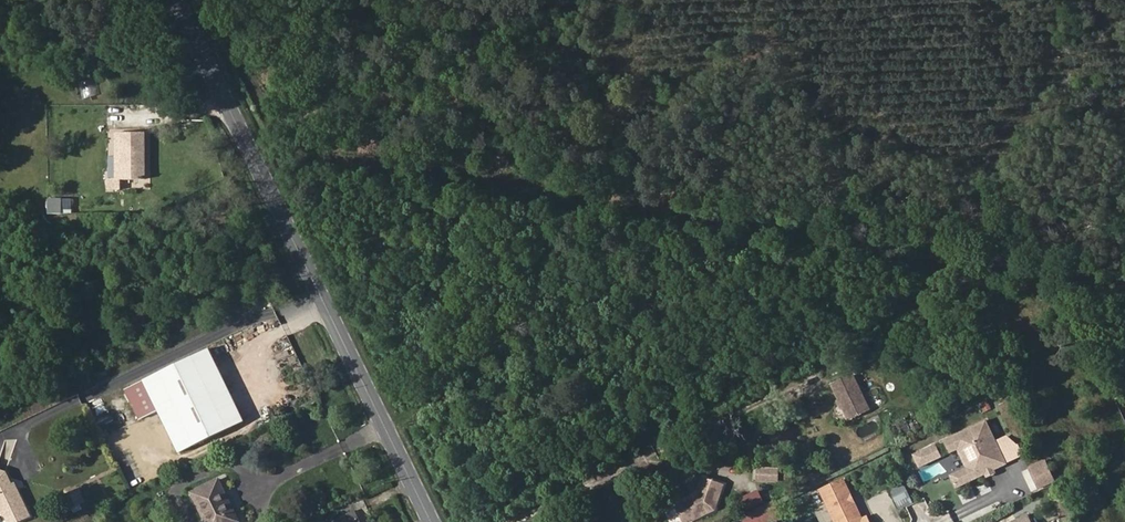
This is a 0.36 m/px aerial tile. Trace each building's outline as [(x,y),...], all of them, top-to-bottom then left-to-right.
[(80,93),(89,91),(87,80),(78,82),(80,93)] [(145,180),(145,179),(144,133),(115,134),(116,180),(145,180)] [(73,165),(49,166),(50,174),(72,173),(74,173),(73,165)] [(48,214),(62,214),(63,198),(48,198),(48,214)] [(852,282),(841,287),(846,299),(858,293),(852,282)] [(213,346),(149,377),(164,407),(184,449),(248,418),(213,346)] [(831,384),(847,418),(868,409),(851,375),(831,384)] [(146,415),(164,407),(149,377),(131,386),(146,415)] [(907,415),(891,424),(899,439),(915,430),(907,415)] [(986,422),(944,442),(950,454),(958,450),(967,469),(973,481),(985,475),(994,471),(1006,465),(986,422)] [(1021,457),(1019,444),(1007,446),(1006,437),(1002,437),(1004,459),(1021,457)] [(936,446),(914,456),(920,469),(942,458),(936,446)] [(1028,467),(1039,489),(1057,481),(1047,458),(1028,467)] [(780,483),(781,468),(758,466),(757,481),(780,483)] [(3,496),(2,499),(9,514),(12,515),(16,521),(22,521),(35,515),(24,492),(21,491),(17,485),(12,473),(0,469),(0,468),(0,490),(3,496)] [(956,489),(973,481),(967,469),(950,477),(956,489)] [(219,481),(191,494),(205,521),(239,521),(219,481)] [(675,505),(683,521),(690,521),(715,511),(724,489),(705,481),(696,497),(693,498),(691,497),(675,505)] [(821,491),(836,521),(860,521),(862,521),(854,504),(851,503),(850,502),(849,499),(850,496),(843,481),(821,491)] [(904,482),(889,489),(899,510),(914,503),(904,482)] [(745,512),(765,502),(759,488),(738,498),(745,512)] [(82,491),(71,496),(77,508),(87,503),(82,491)] [(769,504),(756,510),(761,520),(774,514),(769,504)] [(868,521),(877,521),(885,518),(879,506),(864,513),(868,521)] [(355,512),(334,521),(359,521),(355,512)]
